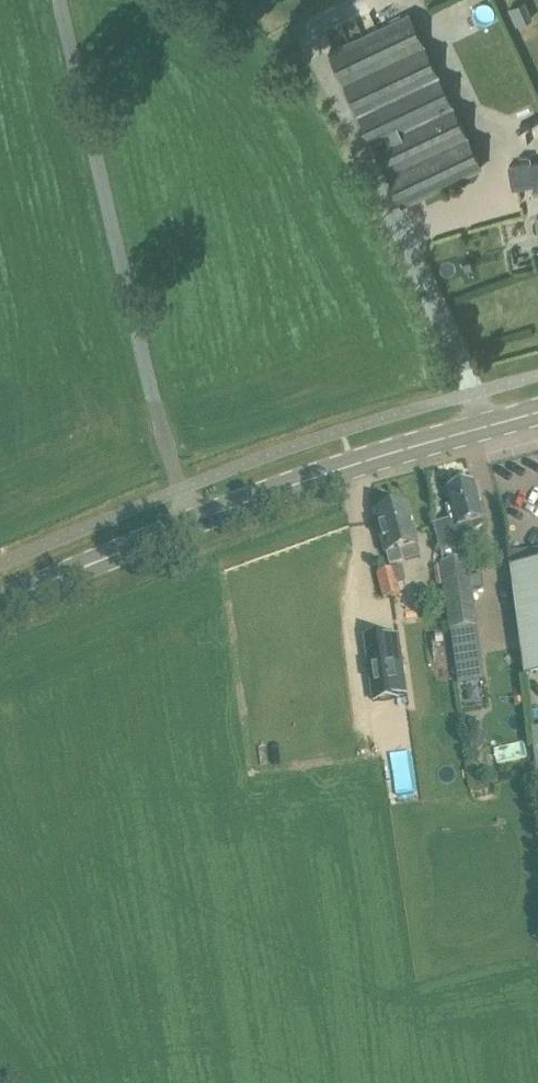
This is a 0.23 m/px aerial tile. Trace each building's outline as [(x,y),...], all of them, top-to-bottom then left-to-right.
[(403,205),(482,167),(409,13),(330,51),(403,205)] [(537,184),(537,160),(531,161),(509,165),(514,188),(537,184)] [(462,550),(475,547),(470,525),(482,521),(477,503),(481,502),(477,486),(447,494),(451,508),(446,510),(450,523),(434,527),(441,552),(461,547),(462,550)] [(402,564),(399,552),(418,547),(407,505),(374,514),(388,567),(402,564)] [(440,565),(449,633),(479,628),(469,561),(440,565)] [(511,571),(525,680),(537,678),(537,567),(511,571)] [(402,595),(398,582),(404,581),(401,569),(378,575),(384,599),(402,595)] [(390,638),(389,634),(363,638),(373,705),(400,701),(399,696),(407,695),(399,636),(390,638)]
